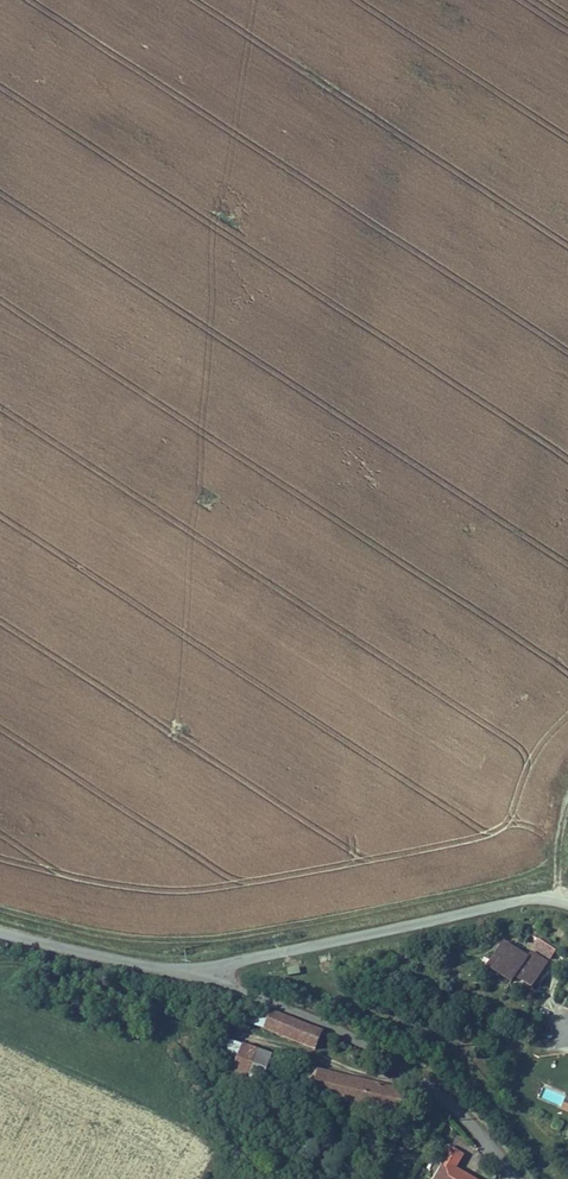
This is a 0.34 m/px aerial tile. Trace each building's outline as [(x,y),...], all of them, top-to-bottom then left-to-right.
[(528,957),(505,943),(486,976),(510,990),(513,984),(530,994),(556,950),(538,940),(528,957)] [(244,1021),(262,1028),(268,1015),(250,1008),(244,1021)] [(270,1010),(268,1015),(262,1028),(315,1049),(323,1030),(270,1010)] [(220,1068),(248,1076),(265,1081),(273,1052),(219,1036),(210,1065),(220,1068)] [(406,1088),(301,1063),(293,1095),(304,1098),(306,1089),(401,1112),(406,1088)] [(218,1075),(246,1083),(248,1076),(220,1068),(218,1075)] [(454,1141),(431,1178),(477,1178),(457,1167),(467,1149),(454,1141)]
